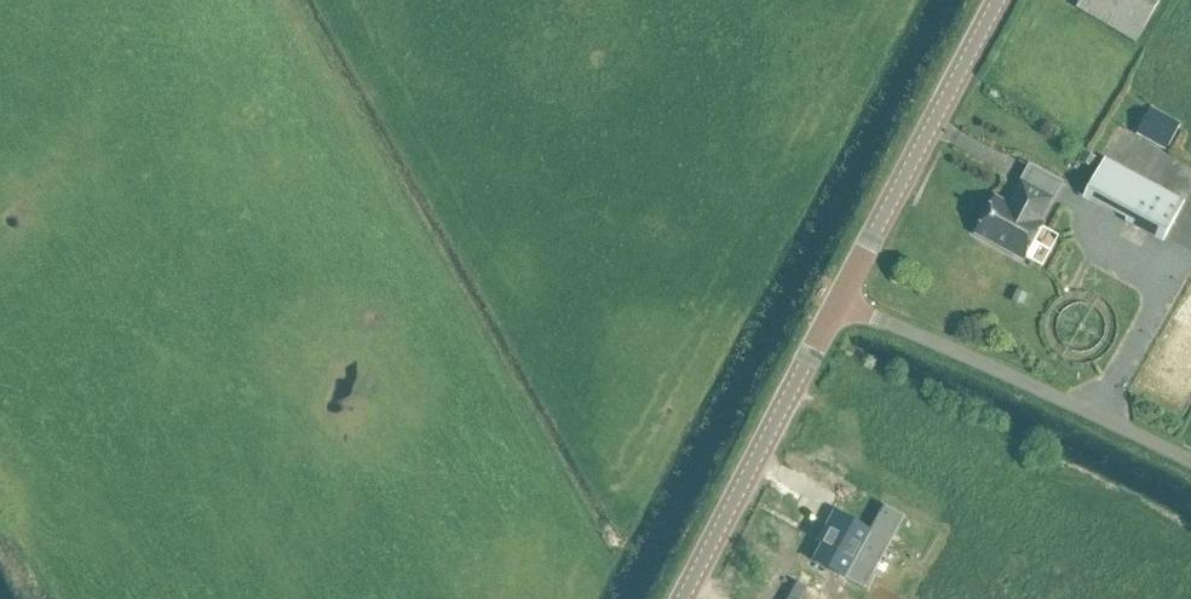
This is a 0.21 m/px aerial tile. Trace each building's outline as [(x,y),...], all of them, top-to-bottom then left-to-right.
[(1077,10),(1135,44),(1161,0),(1083,0),(1077,10)] [(1152,110),(1139,135),(1167,151),(1181,125),(1152,110)] [(1105,161),(1084,198),(1087,200),(1089,197),(1131,220),(1129,224),(1163,242),(1184,204),(1105,161)] [(1030,167),(1007,210),(994,202),(976,234),(1024,261),(1043,225),(1039,223),(1061,184),(1030,167)] [(1024,297),(1010,290),(1005,300),(1019,307),(1024,297)] [(828,537),(814,564),(845,581),(867,540),(890,552),(901,533),(873,518),(866,532),(834,515),(824,535),(828,537)]
